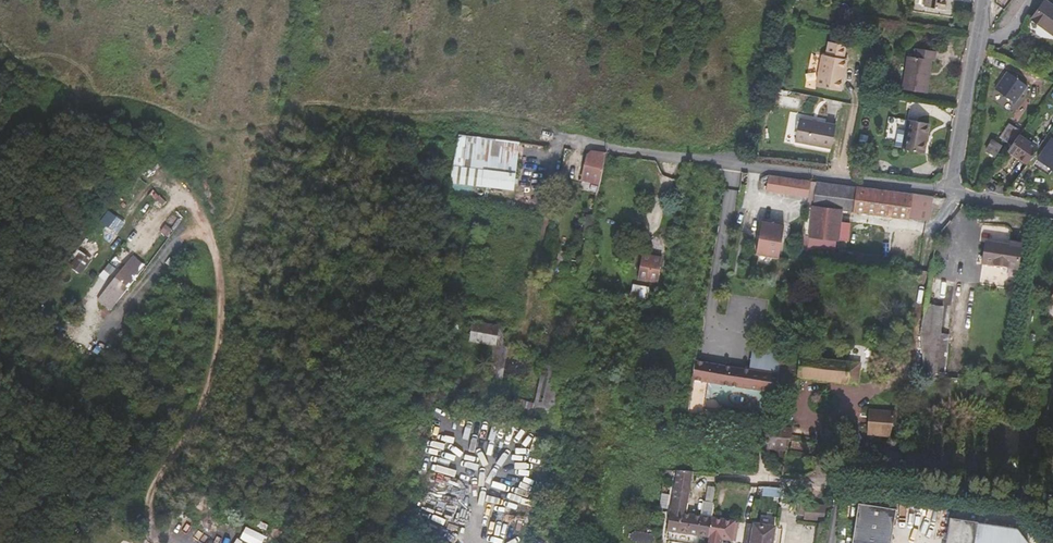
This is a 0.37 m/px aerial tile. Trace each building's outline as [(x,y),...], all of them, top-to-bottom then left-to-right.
[(925,6),(946,9),(947,0),(925,0),(925,6)] [(1046,0),(1031,19),(1052,35),(1052,5),(1046,0)] [(845,59),(848,45),(829,41),(826,55),(822,54),(816,86),(842,92),(848,59),(845,59)] [(848,53),(859,54),(860,45),(848,44),(848,53)] [(936,61),(937,51),(915,48),(914,58),(907,57),(902,90),(927,94),(932,61),(936,61)] [(1015,74),(1000,95),(1016,105),(1030,84),(1015,74)] [(800,117),(795,142),(832,148),(836,125),(800,117)] [(908,120),(902,149),(925,153),(930,124),(908,120)] [(1000,137),(1011,146),(1020,134),(1022,132),(1009,123),(1000,137)] [(1008,151),(1027,165),(1039,148),(1020,134),(1011,146),(1008,151)] [(519,144),(459,137),(453,166),(450,184),(514,191),(516,174),(519,144)] [(1041,151),(1052,160),(1052,138),(1051,137),(1041,151)] [(992,140),(986,151),(996,157),(1002,146),(992,140)] [(605,155),(592,154),(588,157),(587,162),(603,166),(605,155)] [(849,166),(858,168),(860,158),(850,157),(849,166)] [(603,166),(587,162),(583,180),(600,183),(603,166)] [(811,181),(769,176),(767,190),(809,196),(811,181)] [(858,187),(816,181),(813,206),(855,212),(858,187)] [(934,196),(858,187),(855,212),(929,221),(934,196)] [(841,210),(813,206),(808,237),(836,241),(841,210)] [(119,232),(125,219),(115,214),(109,227),(119,232)] [(785,226),(763,222),(757,254),(779,258),(785,226)] [(987,244),(984,263),(1017,268),(1020,246),(1011,245),(1011,248),(987,244)] [(81,275),(92,259),(81,252),(70,268),(81,275)] [(110,310),(147,261),(134,252),(97,300),(110,310)] [(663,258),(642,254),(638,279),(658,283),(663,258)] [(106,279),(115,267),(110,263),(101,275),(106,279)] [(25,275),(20,281),(26,286),(31,279),(25,275)] [(632,285),(630,296),(648,300),(650,288),(632,285)] [(944,307),(926,305),(921,333),(925,377),(945,378),(949,335),(941,334),(944,307)] [(504,347),(503,327),(473,322),(470,341),(494,345),(489,376),(498,378),(504,347)] [(69,339),(81,351),(92,340),(80,328),(69,339)] [(753,349),(750,371),(721,366),(696,362),(693,379),(721,384),(776,393),(779,376),(781,364),(783,354),(753,349)] [(861,366),(800,358),(799,366),(781,364),(779,376),(776,393),(798,397),(801,379),(858,386),(861,366)] [(555,427),(566,368),(544,363),(535,403),(505,398),(502,417),(555,427)] [(721,384),(693,379),(687,415),(716,417),(717,410),(703,409),(705,398),(709,398),(711,387),(720,389),(721,384)] [(427,423),(449,427),(452,408),(431,404),(427,423)] [(895,414),(870,412),(868,436),(890,438),(895,414)] [(789,441),(789,440),(789,435),(789,434),(790,426),(772,425),(770,440),(769,450),(786,451),(787,441),(789,441)] [(800,436),(789,434),(789,435),(789,440),(791,442),(790,448),(810,451),(812,437),(805,436),(804,442),(799,441),(800,436)] [(686,514),(693,472),(689,471),(677,470),(667,531),(708,538),(711,519),(686,514)] [(714,504),(716,488),(709,487),(706,503),(714,504)] [(896,509),(858,504),(852,542),(891,542),(896,509)] [(825,507),(804,507),(804,520),(823,521),(825,507)] [(1021,529),(950,518),(946,542),(1026,542),(1021,529)] [(711,519),(708,538),(708,542),(720,542),(721,540),(735,542),(739,524),(711,519)] [(775,528),(764,526),(751,525),(748,524),(744,542),(773,542),(775,528)] [(241,538),(251,542),(263,542),(267,535),(247,526),(241,538)]
